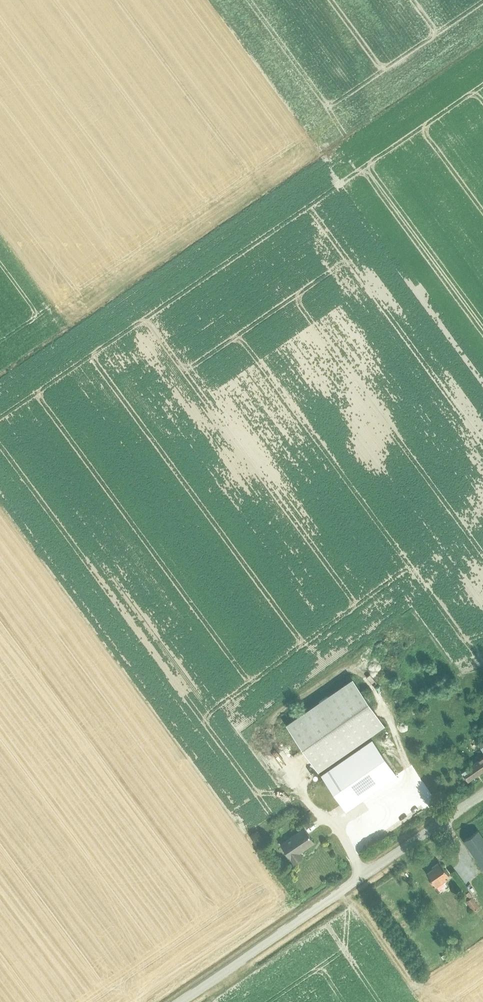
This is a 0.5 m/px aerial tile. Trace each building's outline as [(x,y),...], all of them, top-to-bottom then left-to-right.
[(398,642),(393,638),(390,641),(400,651),(412,638),(407,633),(398,642)] [(286,724),(318,771),(384,725),(352,679),(286,724)] [(396,774),(373,741),(322,776),(335,794),(342,805),(345,809),(396,774)] [(468,781),(482,771),(482,757),(462,772),(468,781)] [(281,844),(294,863),(302,858),(298,853),(314,842),(304,828),(281,844)] [(482,869),(482,837),(478,830),(463,841),(482,869)] [(426,873),(436,887),(447,879),(446,877),(449,875),(440,862),(432,867),(433,868),(426,873)] [(466,901),(473,911),(479,907),(469,891),(465,894),(469,899),(466,901)]
